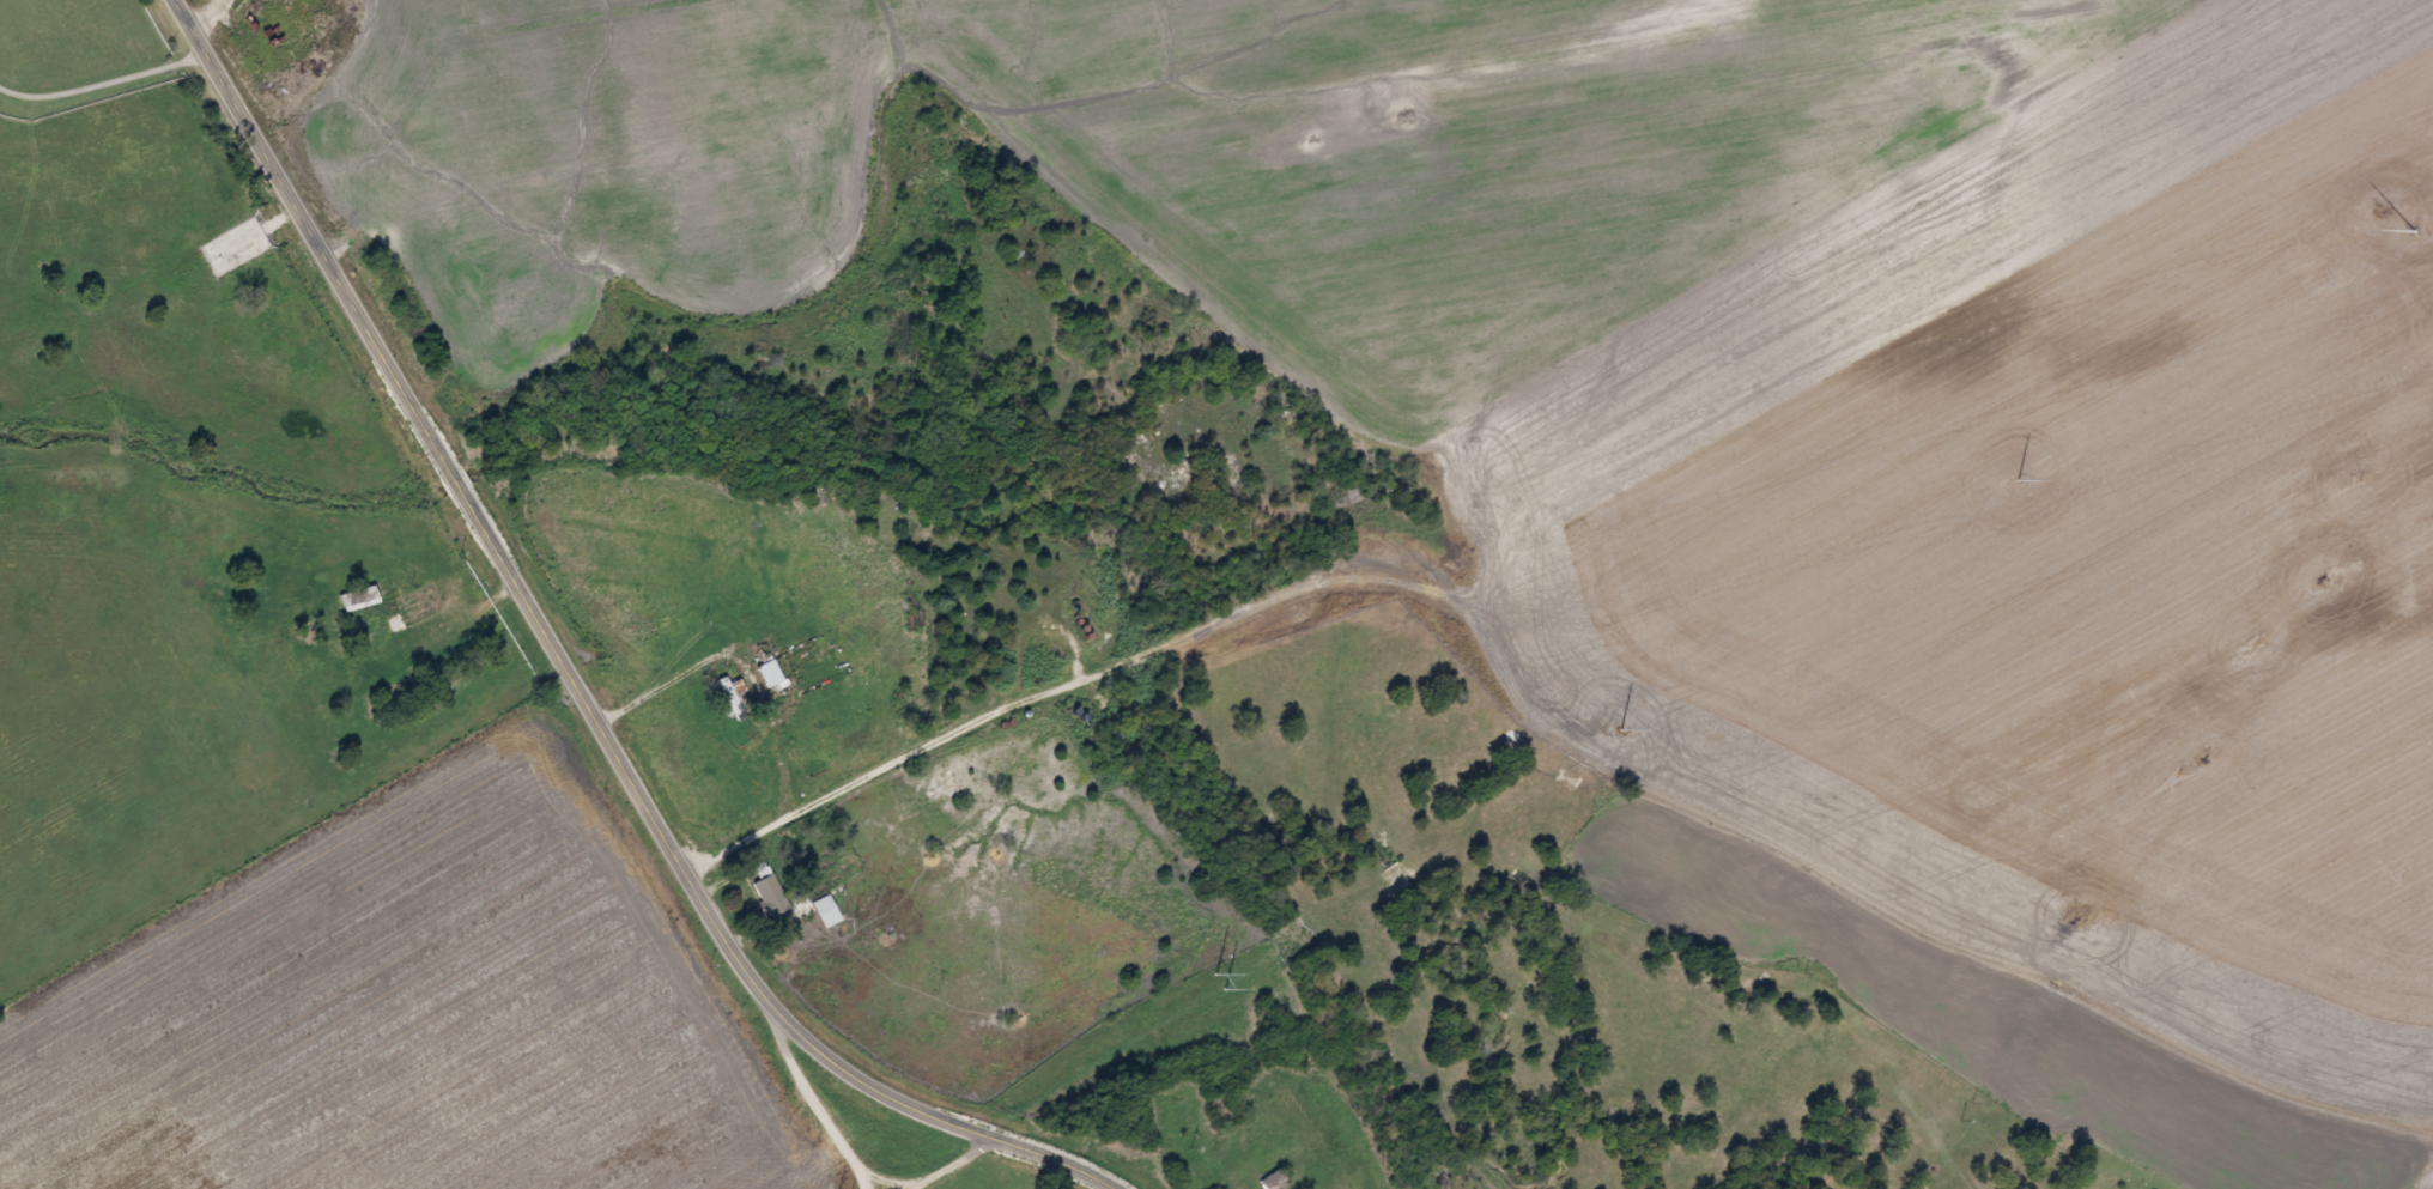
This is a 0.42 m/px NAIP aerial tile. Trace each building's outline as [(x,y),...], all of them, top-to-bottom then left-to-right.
[(382,596),(353,613),(344,595),(372,578),(382,596)] [(759,668),(775,661),(784,681),(767,688),(759,668)] [(718,679),(729,675),(745,718),(734,722),(718,679)] [(754,881),(775,873),(789,909),(769,917),(754,881)] [(818,910),(800,920),(793,906),(811,897),(818,910)] [(1279,1171),(1287,1188),(1262,1188),(1258,1181),(1279,1171)]
